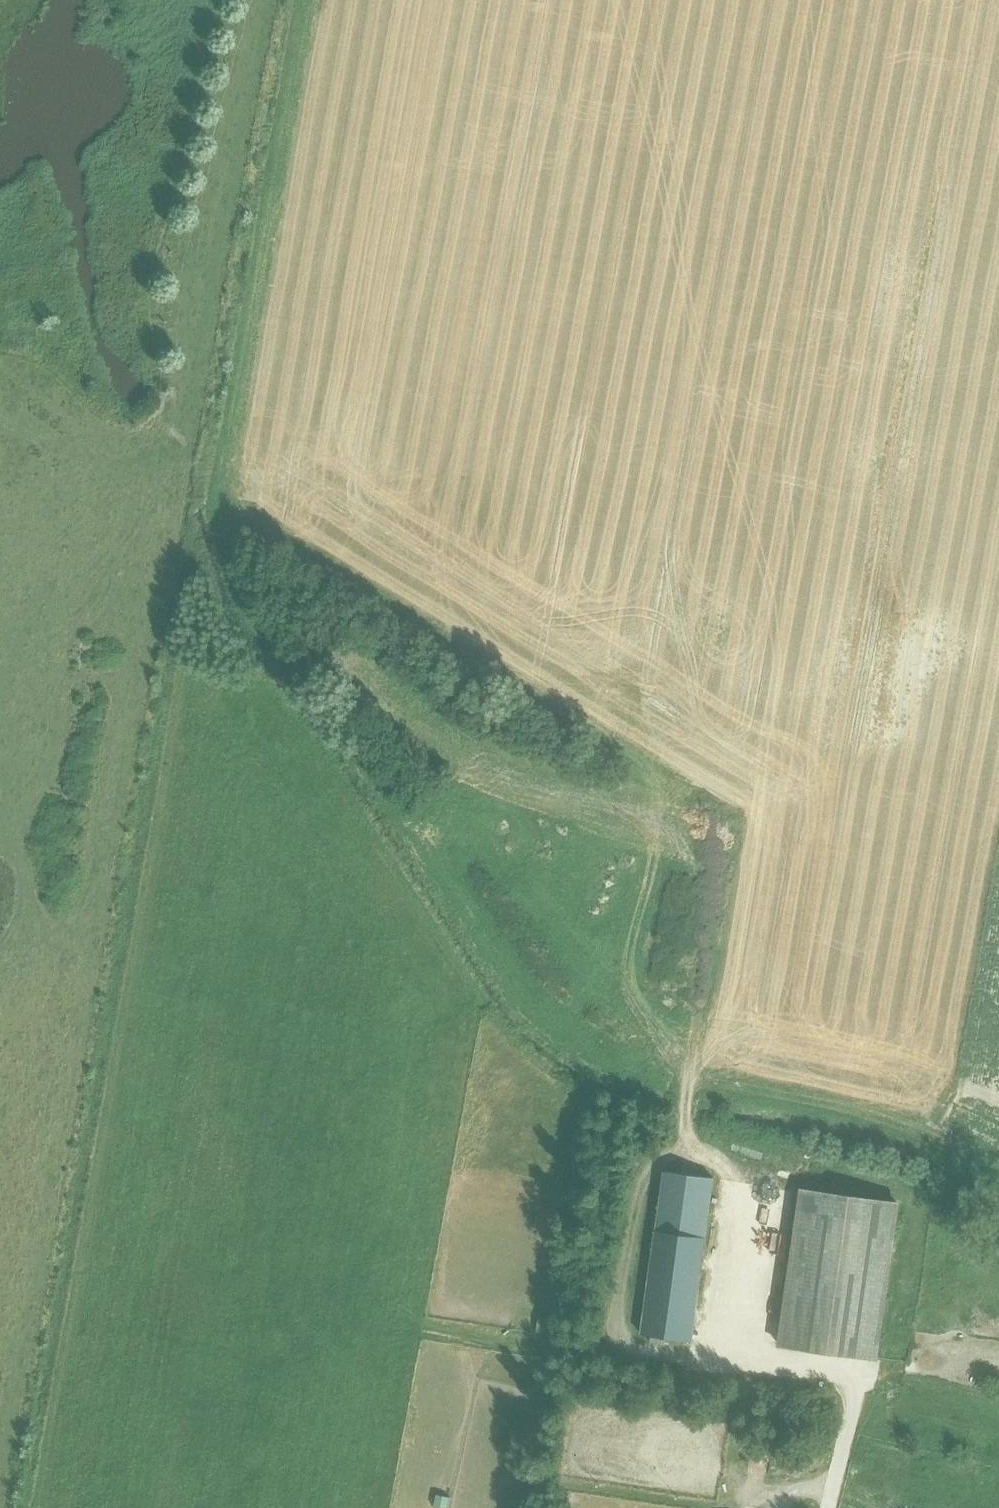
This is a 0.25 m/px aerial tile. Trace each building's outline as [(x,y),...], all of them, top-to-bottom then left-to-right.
[(690,1340),(714,1177),(663,1170),(641,1333),(690,1340)] [(899,1204),(800,1190),(778,1344),(877,1358),(899,1204)]
